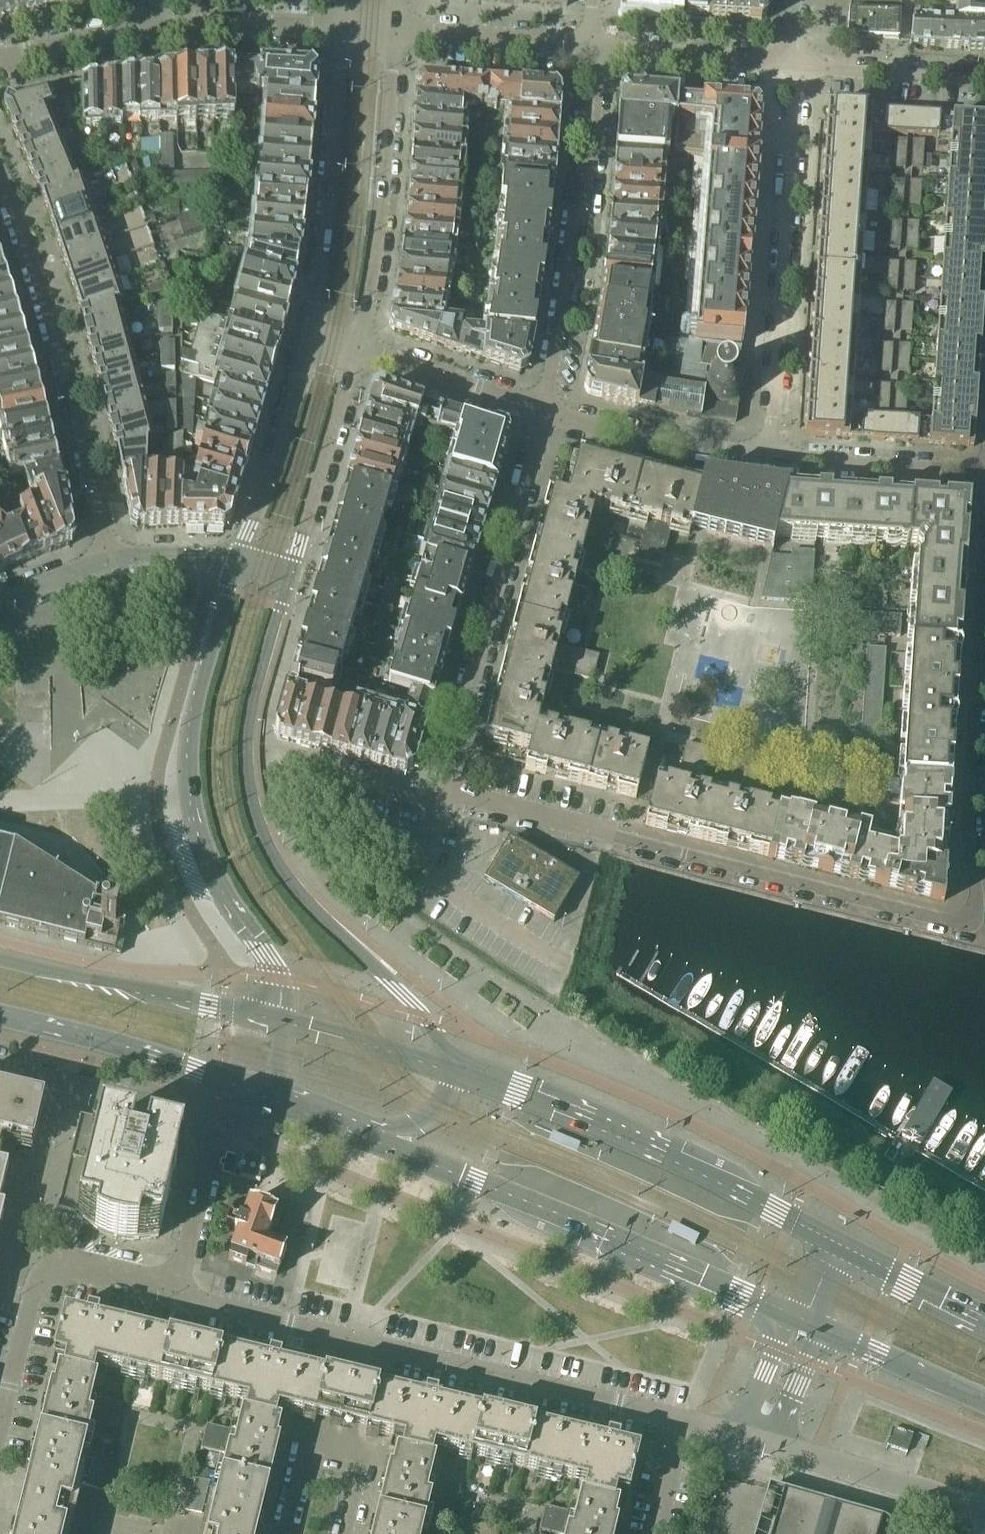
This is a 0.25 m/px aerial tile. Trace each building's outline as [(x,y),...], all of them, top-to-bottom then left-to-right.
[(7,17),(20,14),(17,0),(0,0),(0,19),(7,17)] [(20,14),(39,9),(37,0),(17,0),(20,14)] [(55,0),(37,0),(39,9),(56,5),(55,0)] [(625,12),(681,16),(682,0),(625,0),(625,12)] [(711,0),(682,0),(681,16),(710,19),(711,0)] [(710,19),(760,23),(766,18),(767,0),(711,0),(710,19)] [(953,21),(969,22),(984,23),(984,0),(955,0),(953,21)] [(899,13),(848,9),(847,36),(898,39),(899,13)] [(941,12),(940,20),(948,21),(948,13),(941,12)] [(940,20),(921,19),(912,18),(909,44),(919,47),(938,48),(940,20)] [(953,21),(948,21),(940,20),(938,48),(967,49),(969,22),(953,21)] [(969,22),(967,49),(984,50),(984,23),(969,22)] [(215,66),(196,67),(197,120),(216,120),(215,66)] [(232,66),(215,66),(216,120),(233,119),(234,92),(233,92),(232,66)] [(314,99),(316,75),(311,68),(259,66),(232,66),(233,92),(234,92),(263,94),(314,99)] [(196,67),(177,68),(178,121),(197,120),(196,67)] [(177,68),(159,70),(160,122),(178,121),(177,68)] [(159,70),(141,72),(142,121),(158,121),(158,122),(160,122),(159,70)] [(141,72),(122,75),(123,121),(142,121),(141,72)] [(122,75),(104,77),(105,128),(121,127),(121,121),(123,121),(122,75)] [(104,77),(81,82),(82,128),(105,128),(104,77)] [(416,82),(415,97),(457,101),(459,80),(422,77),(416,82)] [(487,82),(459,80),(457,101),(465,102),(466,104),(485,106),(487,82)] [(519,84),(487,82),(485,106),(485,110),(503,111),(517,112),(519,84)] [(554,87),(519,84),(517,112),(558,115),(560,93),(554,87)] [(3,107),(10,123),(47,109),(56,105),(49,89),(7,100),(3,107)] [(674,119),(676,96),(625,92),(619,97),(618,115),(616,133),(615,151),(663,154),(664,137),(666,119),(674,119)] [(314,99),(263,94),(262,102),(268,102),(267,114),(313,118),(314,99)] [(674,119),(671,154),(707,156),(693,341),(741,344),(749,247),(751,245),(751,237),(749,235),(750,229),(752,227),(753,219),(751,216),(751,211),(754,209),(754,201),(752,198),(753,193),(755,191),(756,183),(753,180),(754,175),(756,173),(757,165),(755,162),(759,108),(754,102),(676,96),(674,119)] [(465,102),(457,101),(415,97),(413,115),(460,120),(461,109),(466,110),(466,104),(465,102)] [(865,192),(869,133),(871,110),(827,107),(821,189),(865,192)] [(47,109),(10,123),(18,142),(54,126),(47,109)] [(951,116),(916,113),(871,110),(869,133),(950,138),(951,116)] [(558,115),(517,112),(503,111),(503,118),(509,118),(508,130),(557,133),(558,115)] [(313,118),(267,114),(261,114),(260,122),(266,123),(265,134),(311,138),(313,118)] [(466,121),(460,120),(413,115),(412,133),(459,138),(460,127),(465,128),(466,121)] [(951,116),(950,138),(946,198),(984,201),(984,118),(951,116)] [(54,126),(18,142),(25,160),(62,145),(54,126)] [(557,133),(508,130),(502,129),(502,137),(507,137),(507,148),(555,151),(557,133)] [(311,138),(265,134),(260,133),(258,152),(310,157),(311,138)] [(465,139),(459,138),(412,133),(411,151),(458,156),(459,146),(464,146),(465,139)] [(174,169),(172,135),(159,135),(160,140),(160,156),(161,169),(174,169)] [(895,139),(894,154),(905,154),(906,140),(895,139)] [(160,156),(160,140),(140,141),(140,157),(160,156)] [(923,141),(912,140),(911,155),(922,155),(923,141)] [(105,157),(122,156),(121,143),(104,144),(105,157)] [(62,145),(25,160),(33,179),(70,164),(62,145)] [(555,151),(507,148),(500,147),(500,155),(506,156),(505,167),(554,170),(555,151)] [(458,156),(411,151),(409,170),(456,175),(457,164),(463,165),(463,157),(458,156)] [(663,154),(615,151),(614,169),(664,174),(665,154),(663,154)] [(216,165),(224,166),(225,152),(217,152),(216,165)] [(310,157),(258,152),(256,172),(308,176),(310,157)] [(905,154),(894,154),(893,168),(904,169),(905,154)] [(922,155),(911,155),(910,169),(921,170),(922,155)] [(169,291),(150,236),(125,162),(77,182),(40,198),(54,236),(80,315),(119,304),(169,291)] [(70,164),(33,179),(40,198),(77,182),(70,164)] [(554,170),(505,167),(499,166),(499,174),(505,174),(504,186),(552,189),(554,170)] [(664,174),(614,169),(612,188),(662,192),(664,174)] [(456,175),(409,170),(408,187),(455,192),(456,182),(462,183),(462,176),(456,175)] [(308,176),(256,172),(254,191),(306,196),(308,176)] [(162,187),(222,186),(222,173),(162,174),(162,187)] [(892,180),(891,194),(902,195),(903,181),(892,180)] [(920,182),(909,181),(908,195),(919,196),(920,182)] [(552,189),(504,186),(500,186),(499,203),(551,207),(552,189)] [(455,192),(408,187),(406,205),(454,210),(455,200),(460,200),(461,193),(455,192)] [(662,192),(612,188),(611,206),(661,211),(662,192)] [(859,274),(864,213),(865,192),(821,189),(815,271),(859,274)] [(306,196),(254,191),(252,210),(304,215),(306,196)] [(902,195),(891,194),(890,209),(901,209),(902,195)] [(919,196),(908,195),(907,210),(918,211),(919,196)] [(984,268),(984,201),(946,198),(940,280),(984,283),(984,268)] [(544,263),(549,226),(551,207),(499,203),(490,276),(542,280),(544,263)] [(454,210),(406,205),(405,223),(452,228),(453,217),(459,218),(459,211),(454,211),(454,210)] [(661,211),(611,206),(609,224),(659,228),(661,211)] [(304,215),(252,210),(250,230),(301,235),(304,215)] [(161,236),(197,228),(194,214),(158,222),(161,236)] [(889,221),(888,235),(899,236),(900,221),(889,221)] [(918,223),(906,222),(905,236),(917,237),(918,223)] [(452,228),(405,223),(402,241),(449,246),(451,235),(457,236),(458,229),(452,228)] [(659,228),(609,224),(607,243),(657,249),(658,249),(659,228)] [(301,235),(250,230),(248,250),(299,254),(301,235)] [(899,236),(888,235),(887,249),(898,250),(899,236)] [(917,237),(905,236),(904,250),(916,251),(917,237)] [(449,246),(402,241),(400,258),(447,265),(449,253),(455,254),(455,247),(449,247),(449,246)] [(657,249),(607,243),(605,262),(655,268),(657,249)] [(299,254),(248,250),(245,264),(295,278),(299,254)] [(193,255),(178,252),(178,266),(203,272),(205,260),(193,257),(193,255)] [(447,265),(400,258),(397,277),(444,283),(446,271),(452,272),(453,265),(447,265)] [(655,268),(605,262),(604,272),(603,280),(653,287),(655,268)] [(886,262),(885,276),(897,277),(898,262),(886,262)] [(915,263),(904,263),(903,277),(914,278),(915,263)] [(295,278),(245,264),(240,284),(291,297),(295,278)] [(0,270),(0,290),(8,288),(2,270),(0,270)] [(854,356),(858,295),(859,274),(815,271),(810,353),(854,356)] [(488,294),(484,312),(481,325),(476,325),(476,330),(483,330),(532,335),(536,316),(539,298),(540,293),(542,280),(490,276),(488,294)] [(897,277),(885,276),(884,290),(896,291),(897,277)] [(450,284),(444,283),(397,277),(393,294),(441,300),(443,290),(449,291),(450,284)] [(914,278),(903,277),(902,291),(913,292),(914,278)] [(653,287),(603,280),(600,299),(649,307),(653,287)] [(978,364),(983,303),(984,283),(940,280),(934,361),(978,364)] [(291,297),(240,284),(235,302),(287,316),(291,297)] [(0,290),(0,308),(14,305),(8,288),(0,290)] [(441,300),(393,294),(390,312),(438,318),(440,307),(446,308),(447,301),(441,300)] [(646,327),(649,307),(600,299),(597,318),(594,336),(646,346),(649,328),(646,327)] [(287,316),(235,302),(233,309),(238,311),(235,323),(282,336),(287,316)] [(884,302),(883,317),(894,318),(895,303),(884,302)] [(171,303),(157,304),(157,312),(171,312),(171,303)] [(119,304),(80,315),(85,334),(124,324),(119,304)] [(912,304),(901,304),(900,318),(911,319),(912,304)] [(0,308),(0,328),(20,323),(14,305),(0,308)] [(265,397),(282,337),(282,336),(235,323),(234,323),(179,308),(181,373),(183,433),(192,436),(194,384),(215,390),(216,389),(218,383),(265,397)] [(171,312),(157,312),(158,321),(172,321),(171,312)] [(438,318),(390,312),(388,323),(392,330),(432,344),(440,318),(438,318)] [(894,318),(883,317),(882,331),(893,332),(894,318)] [(462,321),(440,318),(432,344),(455,351),(460,329),(462,321)] [(911,319),(900,318),(899,332),(910,333),(911,319)] [(172,321),(158,321),(158,331),(172,330),(172,321)] [(0,328),(0,347),(25,342),(20,323),(0,328)] [(124,324),(85,334),(90,354),(129,343),(124,324)] [(476,330),(460,329),(455,351),(481,360),(483,330),(476,330)] [(532,335),(483,330),(481,360),(519,373),(526,369),(530,346),(532,335)] [(646,346),(594,336),(591,354),(642,364),(646,346)] [(699,369),(701,344),(664,339),(657,382),(658,382),(658,383),(701,389),(699,401),(719,404),(719,403),(716,402),(714,401),(712,399),(710,397),(708,395),(707,392),(705,390),(705,387),(704,384),(704,381),(704,379),(705,376),(706,373),(707,371),(708,368),(710,366),(712,364),(714,362),(717,361),(720,360),(722,359),(725,359),(728,359),(731,359),(733,359),(736,360),(739,362),(740,349),(741,349),(741,348),(706,343),(699,369)] [(159,342),(160,351),(173,350),(173,341),(159,342)] [(0,347),(0,365),(30,359),(27,349),(25,342),(0,347)] [(129,343),(90,354),(95,373),(134,363),(129,343)] [(881,343),(880,358),(891,358),(892,344),(881,343)] [(908,359),(909,345),(898,344),(897,359),(908,359)] [(173,350),(160,351),(160,360),(174,359),(173,350)] [(848,438),(850,415),(852,376),(854,356),(810,353),(804,435),(848,438)] [(642,364),(591,354),(587,370),(639,380),(639,379),(642,364)] [(891,358),(880,358),(879,372),(890,373),(891,358)] [(0,365),(0,384),(35,377),(30,359),(0,365)] [(174,359),(160,360),(160,369),(174,369),(174,359)] [(741,363),(739,362),(736,360),(733,359),(731,359),(728,359),(725,359),(722,359),(720,360),(717,361),(714,362),(712,364),(710,366),(708,368),(707,371),(706,373),(705,376),(704,379),(704,381),(704,384),(705,387),(705,390),(707,392),(708,395),(710,397),(712,399),(714,401),(716,402),(719,403),(729,405),(731,405),(733,404),(734,404),(737,403),(739,402),(742,400),(744,398),(746,396),(747,394),(749,391),(750,388),(750,386),(750,383),(750,380),(750,377),(749,374),(748,372),(747,369),(745,367),(743,365),(741,363)] [(916,360),(908,359),(897,359),(896,373),(907,374),(908,367),(915,367),(916,360)] [(973,447),(977,385),(978,364),(934,361),(930,421),(929,444),(973,447)] [(134,363),(95,373),(100,392),(139,382),(134,363)] [(652,410),(658,383),(658,382),(657,382),(639,379),(639,380),(587,370),(583,388),(587,395),(600,399),(627,405),(652,410)] [(0,384),(0,403),(40,394),(35,377),(0,384)] [(139,382),(100,392),(105,412),(145,402),(139,382)] [(260,415),(265,397),(218,383),(216,389),(221,390),(217,403),(260,415)] [(699,401),(701,389),(658,383),(652,410),(697,417),(699,401)] [(878,384),(877,398),(888,399),(889,385),(878,384)] [(906,386),(895,385),(894,399),(905,400),(906,386)] [(378,389),(371,393),(366,410),(416,424),(422,403),(378,389)] [(0,403),(0,422),(45,413),(40,394),(0,403)] [(888,399),(877,398),(876,413),(887,413),(888,399)] [(905,400),(894,399),(893,414),(904,415),(905,400)] [(260,415),(217,403),(212,401),(211,406),(216,408),(212,421),(255,433),(260,415)] [(735,422),(736,407),(737,403),(734,404),(733,404),(731,405),(729,405),(719,403),(719,404),(699,401),(697,417),(735,422)] [(145,402),(105,412),(111,431),(150,421),(145,402)] [(166,402),(166,411),(175,411),(175,402),(166,402)] [(441,410),(422,403),(416,424),(429,428),(429,430),(436,432),(441,410)] [(416,424),(366,410),(361,427),(406,441),(410,429),(415,430),(416,424)] [(463,417),(441,410),(436,432),(457,438),(463,417)] [(0,422),(0,432),(2,441),(49,431),(45,413),(0,422)] [(930,421),(887,418),(850,415),(848,438),(929,444),(930,421)] [(504,431),(463,417),(457,438),(460,439),(504,452),(508,438),(504,431)] [(255,433),(212,421),(207,419),(205,425),(211,427),(207,439),(250,451),(255,433)] [(175,420),(166,420),(167,430),(175,430),(175,420)] [(150,421),(111,431),(116,450),(147,442),(155,440),(150,421)] [(406,441),(361,427),(356,446),(406,460),(408,454),(403,452),(406,441)] [(49,431),(2,441),(7,459),(54,449),(49,431)] [(250,451),(207,439),(197,436),(194,445),(203,447),(200,458),(244,471),(250,451)] [(504,452),(460,439),(450,473),(494,486),(504,452)] [(181,527),(182,472),(181,472),(181,442),(163,441),(162,461),(165,461),(165,473),(164,528),(181,527)] [(147,442),(116,450),(121,478),(147,471),(147,469),(146,469),(147,442)] [(406,460),(356,446),(351,463),(396,476),(399,465),(404,466),(406,460)] [(54,449),(7,459),(11,477),(24,474),(58,467),(54,449)] [(630,516),(642,469),(620,463),(618,472),(609,469),(610,466),(598,463),(599,458),(579,453),(567,498),(594,506),(630,516)] [(239,489),(244,471),(200,458),(194,476),(239,489)] [(396,476),(351,463),(346,480),(395,495),(397,489),(393,487),(396,476)] [(63,488),(58,467),(24,474),(31,490),(33,496),(63,489),(63,488)] [(669,485),(670,482),(658,479),(660,474),(642,469),(630,516),(646,520),(635,560),(660,567),(671,526),(689,531),(690,529),(693,530),(693,528),(692,528),(704,478),(702,477),(701,484),(681,479),(679,487),(669,485)] [(229,524),(239,489),(194,476),(182,472),(181,527),(202,528),(222,529),(229,524)] [(148,473),(122,480),(130,526),(137,530),(146,529),(148,473)] [(164,528),(165,473),(148,473),(146,529),(164,528)] [(494,486),(450,473),(445,490),(489,503),(494,486)] [(743,543),(757,485),(712,479),(704,478),(692,528),(693,528),(693,530),(700,532),(743,543)] [(346,480),(341,498),(386,511),(389,501),(393,502),(395,495),(346,480)] [(12,491),(0,481),(0,512),(6,517),(13,509),(4,501),(12,491)] [(786,489),(757,485),(743,543),(771,550),(774,537),(786,489)] [(63,489),(33,496),(37,505),(53,550),(68,546),(72,539),(63,489)] [(848,493),(786,489),(774,537),(845,542),(848,493)] [(489,503),(445,490),(440,507),(484,520),(489,503)] [(578,566),(594,506),(567,498),(547,493),(542,514),(547,515),(541,536),(536,534),(531,553),(578,566)] [(920,498),(848,493),(845,542),(898,545),(900,548),(905,548),(907,546),(916,546),(917,546),(920,498)] [(386,511),(341,498),(336,516),(385,530),(387,524),(382,522),(386,511)] [(969,502),(920,498),(917,546),(921,543),(924,546),(920,551),(920,559),(916,562),(915,582),(963,584),(969,502)] [(53,550),(37,505),(19,513),(21,517),(23,523),(25,529),(36,557),(53,550)] [(484,520),(440,507),(435,524),(479,537),(484,520)] [(385,530),(336,516),(330,534),(375,547),(379,535),(383,536),(385,530)] [(479,537),(435,524),(430,541),(475,554),(479,537)] [(5,571),(15,566),(36,557),(25,529),(7,534),(0,528),(0,574),(5,571)] [(372,558),(375,547),(330,534),(320,569),(365,582),(368,571),(373,572),(377,560),(372,558)] [(475,554),(430,541),(425,558),(470,571),(475,554)] [(813,551),(791,550),(790,557),(770,555),(760,599),(810,603),(813,551)] [(578,566),(531,553),(526,574),(531,575),(526,596),(521,595),(516,613),(563,626),(578,566)] [(470,571),(425,558),(424,558),(419,576),(465,589),(470,571)] [(363,608),(365,601),(366,595),(362,594),(365,582),(320,569),(305,624),(354,638),(356,631),(351,630),(358,606),(363,608)] [(465,589),(419,576),(414,593),(459,607),(465,589)] [(385,577),(371,630),(378,632),(386,604),(393,606),(400,581),(385,577)] [(963,584),(915,582),(911,643),(910,642),(910,645),(959,647),(963,584)] [(576,588),(574,596),(583,599),(586,591),(576,588)] [(459,607),(414,593),(403,630),(449,643),(459,607)] [(901,616),(849,612),(847,633),(899,636),(901,616)] [(563,626),(516,613),(510,635),(515,637),(510,657),(505,656),(499,676),(546,689),(551,670),(591,681),(598,656),(557,645),(563,626)] [(340,666),(347,643),(352,645),(354,638),(305,624),(294,660),(343,674),(345,667),(340,666)] [(449,643),(403,630),(386,686),(411,693),(433,700),(438,681),(449,643)] [(959,647),(910,645),(906,713),(954,716),(959,647)] [(866,648),(858,767),(877,768),(885,649),(882,649),(866,648)] [(342,680),(343,674),(294,660),(289,678),(310,685),(332,691),(336,678),(342,680)] [(546,689),(499,676),(494,696),(499,697),(494,718),(489,716),(484,737),(529,749),(530,750),(537,723),(546,689)] [(289,678),(273,732),(277,739),(293,744),(306,699),(310,685),(289,678)] [(372,702),(397,709),(400,697),(376,690),(372,702)] [(426,723),(433,700),(411,693),(404,717),(426,723)] [(329,754),(342,710),(306,699),(293,744),(329,754)] [(348,759),(364,705),(354,703),(351,713),(342,710),(329,754),(348,759)] [(368,765),(382,716),(371,713),(373,708),(364,705),(348,759),(368,765)] [(954,716),(906,713),(902,780),(903,779),(950,782),(954,716)] [(388,771),(404,717),(395,715),(394,719),(382,716),(368,765),(388,771)] [(412,771),(426,723),(404,717),(388,771),(405,775),(412,771)] [(588,736),(537,723),(530,750),(529,749),(524,769),(544,774),(547,766),(556,769),(555,772),(567,775),(565,780),(576,783),(588,736)] [(635,798),(647,751),(588,736),(576,783),(605,790),(607,782),(616,785),(614,793),(635,798)] [(677,774),(658,770),(644,825),(665,830),(666,825),(687,831),(686,836),(707,841),(719,794),(700,789),(710,749),(685,743),(677,774)] [(746,758),(742,773),(735,798),(719,794),(707,841),(726,846),(727,841),(748,846),(746,851),(766,856),(767,856),(778,809),(760,805),(770,764),(746,758)] [(950,782),(903,779),(902,780),(901,797),(899,797),(874,795),(874,803),(899,805),(896,837),(946,840),(947,826),(940,826),(940,818),(943,818),(943,806),(941,806),(942,799),(949,800),(950,782)] [(823,870),(835,821),(820,818),(825,796),(816,794),(811,815),(804,813),(809,792),(801,790),(795,811),(779,807),(778,809),(767,856),(783,860),(785,853),(792,855),(790,862),(802,865),(803,858),(810,860),(809,867),(823,870)] [(857,804),(857,805),(851,825),(835,821),(823,870),(839,874),(841,867),(848,869),(846,876),(858,879),(859,872),(866,873),(864,881),(879,884),(883,869),(894,870),(896,837),(876,832),(881,811),(873,808),(868,830),(860,827),(865,806),(857,804)] [(946,840),(896,837),(894,870),(883,869),(879,884),(913,893),(915,886),(922,887),(920,894),(943,900),(944,874),(937,873),(938,857),(945,857),(946,840)] [(483,881),(553,922),(555,918),(553,916),(573,884),(575,885),(578,880),(508,838),(505,843),(507,844),(488,877),(486,876),(483,881)] [(0,842),(0,904),(14,846),(0,842)] [(0,904),(0,925),(120,954),(125,931),(103,905),(96,903),(96,901),(94,901),(95,897),(47,867),(14,846),(0,904)] [(946,1071),(954,1071),(954,1063),(946,1063),(946,1071)] [(939,1108),(955,1081),(932,1067),(891,1138),(914,1151),(939,1108)] [(23,1097),(0,1091),(0,1138),(2,1139),(1,1145),(18,1149),(17,1152),(29,1155),(42,1101),(23,1097)] [(133,1130),(101,1122),(78,1117),(69,1155),(70,1155),(57,1209),(77,1214),(76,1217),(82,1222),(84,1224),(88,1226),(94,1230),(100,1233),(103,1234),(106,1235),(110,1237),(122,1239),(127,1240),(136,1240),(141,1240),(150,1238),(157,1237),(158,1233),(181,1141),(147,1133),(147,1134),(133,1130)] [(278,1136),(280,1129),(273,1127),(271,1134),(278,1136)] [(241,1237),(232,1263),(280,1280),(290,1253),(278,1248),(280,1242),(272,1239),(274,1234),(280,1231),(283,1223),(280,1218),(281,1215),(253,1205),(246,1224),(242,1223),(238,1236),(241,1237)] [(638,1450),(402,1393),(350,1381),(63,1311),(50,1367),(57,1368),(57,1367),(62,1368),(65,1359),(95,1366),(93,1376),(104,1378),(107,1368),(235,1399),(233,1410),(244,1412),(247,1403),(277,1410),(275,1420),(280,1421),(280,1422),(287,1424),(290,1413),(340,1425),(391,1437),(388,1448),(395,1450),(395,1449),(401,1450),(403,1440),(433,1448),(431,1457),(442,1460),(445,1450),(573,1482),(571,1491),(583,1494),(585,1484),(615,1492),(613,1501),(618,1503),(618,1504),(625,1506),(638,1450)] [(122,1405),(99,1399),(104,1378),(93,1376),(95,1366),(65,1359),(62,1368),(57,1367),(57,1368),(51,1394),(44,1392),(42,1403),(45,1404),(39,1430),(86,1441),(90,1423),(116,1429),(122,1405)] [(276,1439),(280,1422),(280,1421),(275,1420),(277,1410),(247,1403),(244,1412),(233,1410),(228,1430),(205,1425),(199,1449),(225,1455),(221,1473),(268,1485),(274,1459),(277,1460),(280,1449),(274,1447),(276,1439)] [(887,1445),(906,1452),(912,1435),(892,1428),(887,1445)] [(90,1462),(81,1460),(86,1441),(39,1430),(35,1446),(38,1447),(36,1456),(29,1455),(27,1466),(34,1468),(34,1469),(31,1478),(28,1477),(21,1503),(62,1513),(64,1503),(70,1505),(75,1486),(84,1489),(85,1487),(105,1492),(113,1460),(92,1455),(90,1462)] [(460,1487),(437,1481),(442,1460),(431,1457),(433,1448),(403,1440),(401,1450),(395,1449),(395,1450),(389,1475),(383,1474),(380,1485),(383,1486),(377,1512),(424,1523),(428,1505),(454,1511),(460,1487)] [(268,1485),(221,1473),(216,1492),(207,1490),(209,1483),(188,1478),(180,1510),(201,1515),(200,1517),(210,1519),(206,1533),(256,1533),(256,1532),(253,1531),(255,1521),(262,1523),(265,1512),(258,1510),(260,1501),(264,1501),(268,1485)] [(618,1504),(618,1503),(613,1501),(615,1492),(585,1484),(583,1494),(571,1491),(566,1513),(543,1507),(537,1532),(547,1533),(617,1533),(618,1531),(612,1529),(614,1520),(618,1504)] [(880,1521),(783,1493),(775,1520),(761,1516),(756,1533),(876,1533),(880,1521)] [(66,1524),(60,1523),(62,1513),(21,1503),(15,1530),(19,1531),(18,1533),(63,1533),(66,1524)] [(424,1523),(377,1512),(373,1528),(377,1529),(375,1533),(421,1533),(424,1523)]
